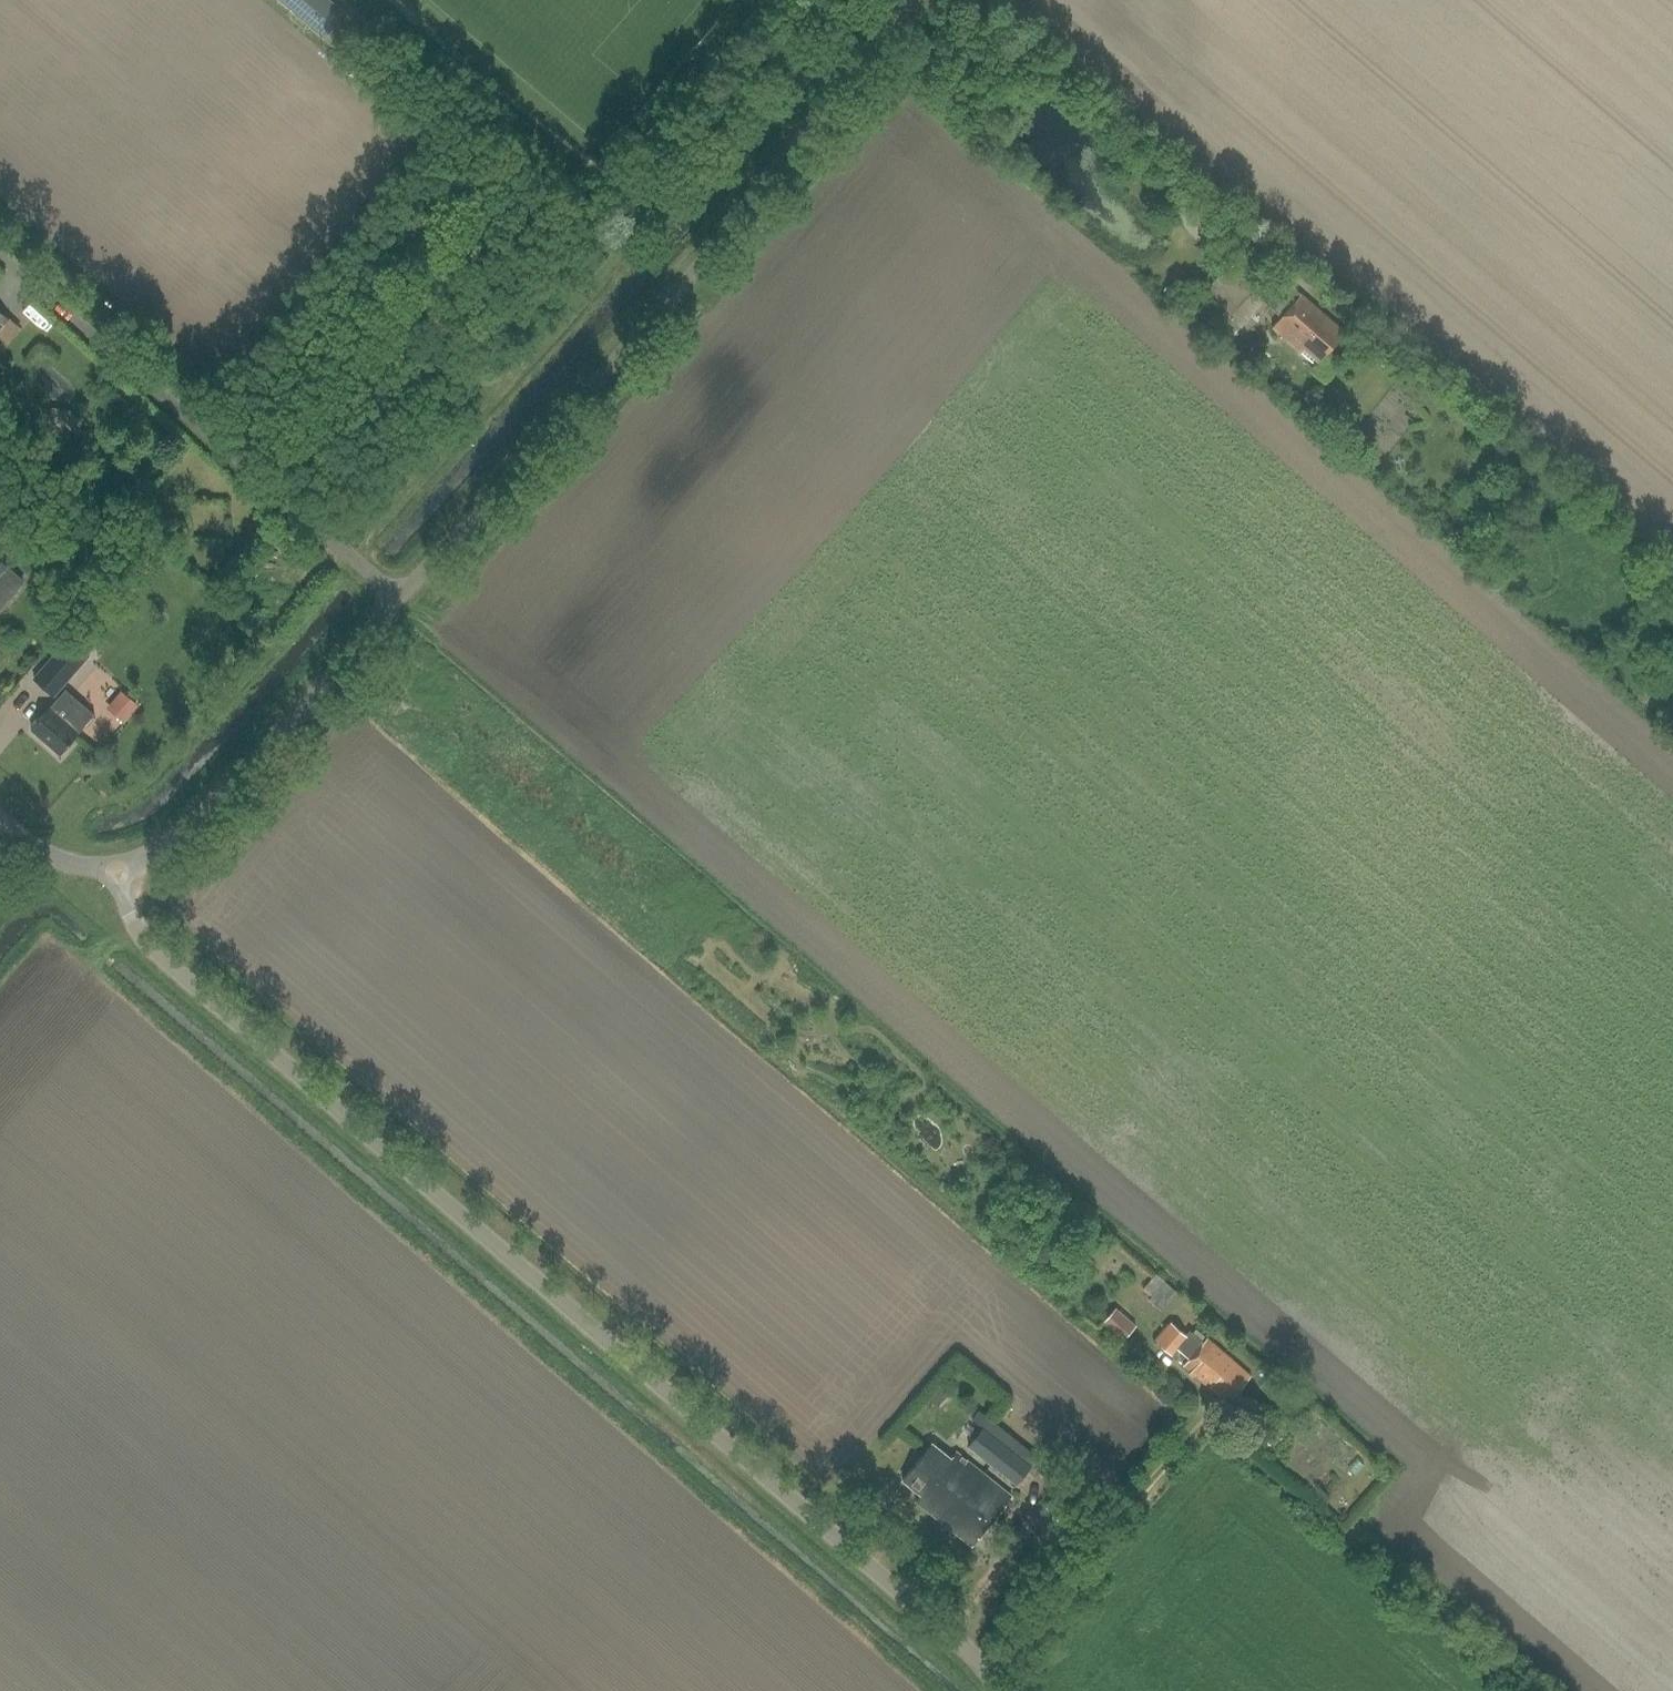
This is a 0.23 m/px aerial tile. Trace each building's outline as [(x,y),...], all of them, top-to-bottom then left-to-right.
[(329,0),(286,0),(327,35),(345,14),(329,0)] [(1317,364),(1345,331),(1293,287),(1274,310),(1281,316),(1273,326),(1317,364)] [(20,328),(0,313),(0,354),(20,328)] [(76,417),(72,410),(51,407),(47,431),(67,434),(68,430),(80,432),(83,418),(76,417)] [(27,582),(0,559),(0,612),(27,582)] [(54,697),(90,656),(69,638),(34,679),(54,697)] [(96,715),(67,690),(34,727),(64,753),(84,731),(82,730),(96,715)] [(138,703),(122,691),(108,708),(124,721),(138,703)] [(1160,1272),(1145,1289),(1163,1305),(1178,1289),(1160,1272)] [(1125,1338),(1137,1325),(1116,1307),(1105,1321),(1125,1338)] [(1172,1323),(1156,1341),(1172,1355),(1179,1347),(1191,1358),(1183,1367),(1222,1400),(1228,1393),(1235,1400),(1254,1378),(1207,1338),(1203,1344),(1192,1334),(1189,1338),(1172,1323)] [(982,1428),(967,1447),(1015,1486),(1030,1467),(1018,1456),(1024,1448),(990,1421),(983,1429),(982,1428)] [(932,1443),(903,1479),(922,1494),(917,1501),(973,1545),(1013,1495),(957,1451),(952,1458),(932,1443)]
